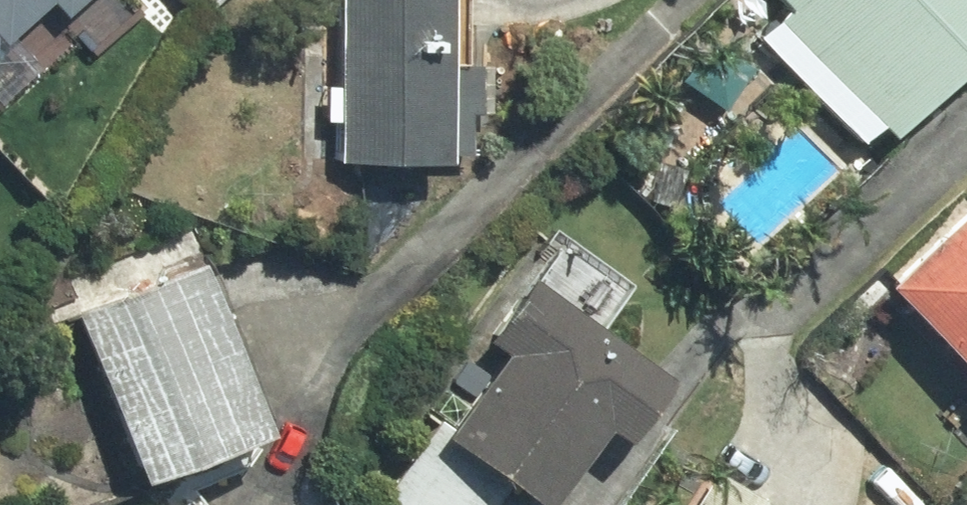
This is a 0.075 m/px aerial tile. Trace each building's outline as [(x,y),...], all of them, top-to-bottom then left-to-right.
[(1,29),(11,38),(50,0),(0,0),(0,30),(1,29)] [(89,11),(100,0),(78,0),(89,11)] [(494,68),(473,68),(474,0),(345,0),(345,163),(457,163),(457,155),(475,155),(475,113),(494,113),(494,68)] [(966,80),(966,0),(790,0),(802,12),(770,41),(868,147),(889,127),(901,140),(966,80)] [(904,289),(966,354),(966,229),(904,289)] [(549,504),(559,504),(615,427),(637,443),(680,383),(606,330),(634,292),(569,246),(499,343),(517,356),(462,431),(457,439),(517,482),(549,504)] [(279,435),(211,266),(85,316),(153,485),(279,435)] [(399,504),(499,504),(517,482),(457,439),(462,431),(446,422),(390,498),(399,504)] [(720,474),(701,504),(770,504),(720,474)]
